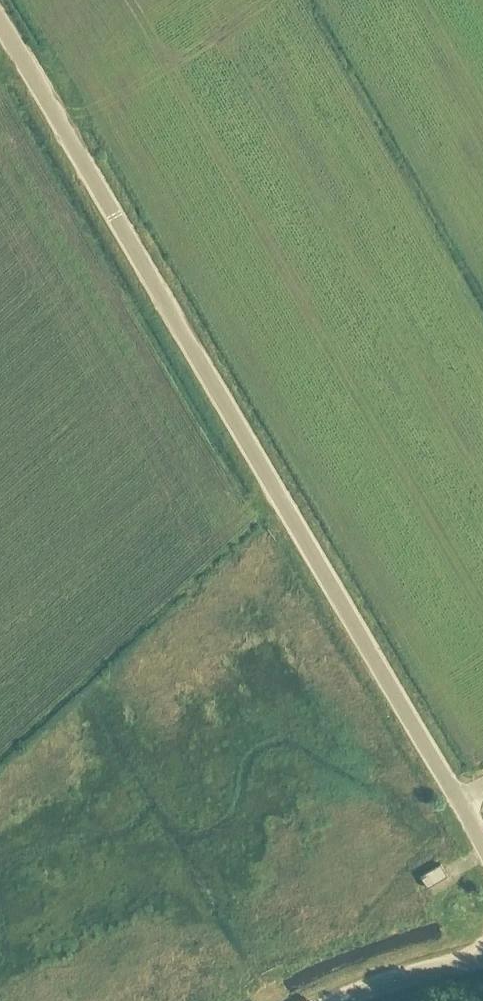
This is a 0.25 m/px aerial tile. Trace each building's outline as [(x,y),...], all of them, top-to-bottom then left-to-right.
[(429,886),(449,874),(442,862),(421,874),(429,886)]
